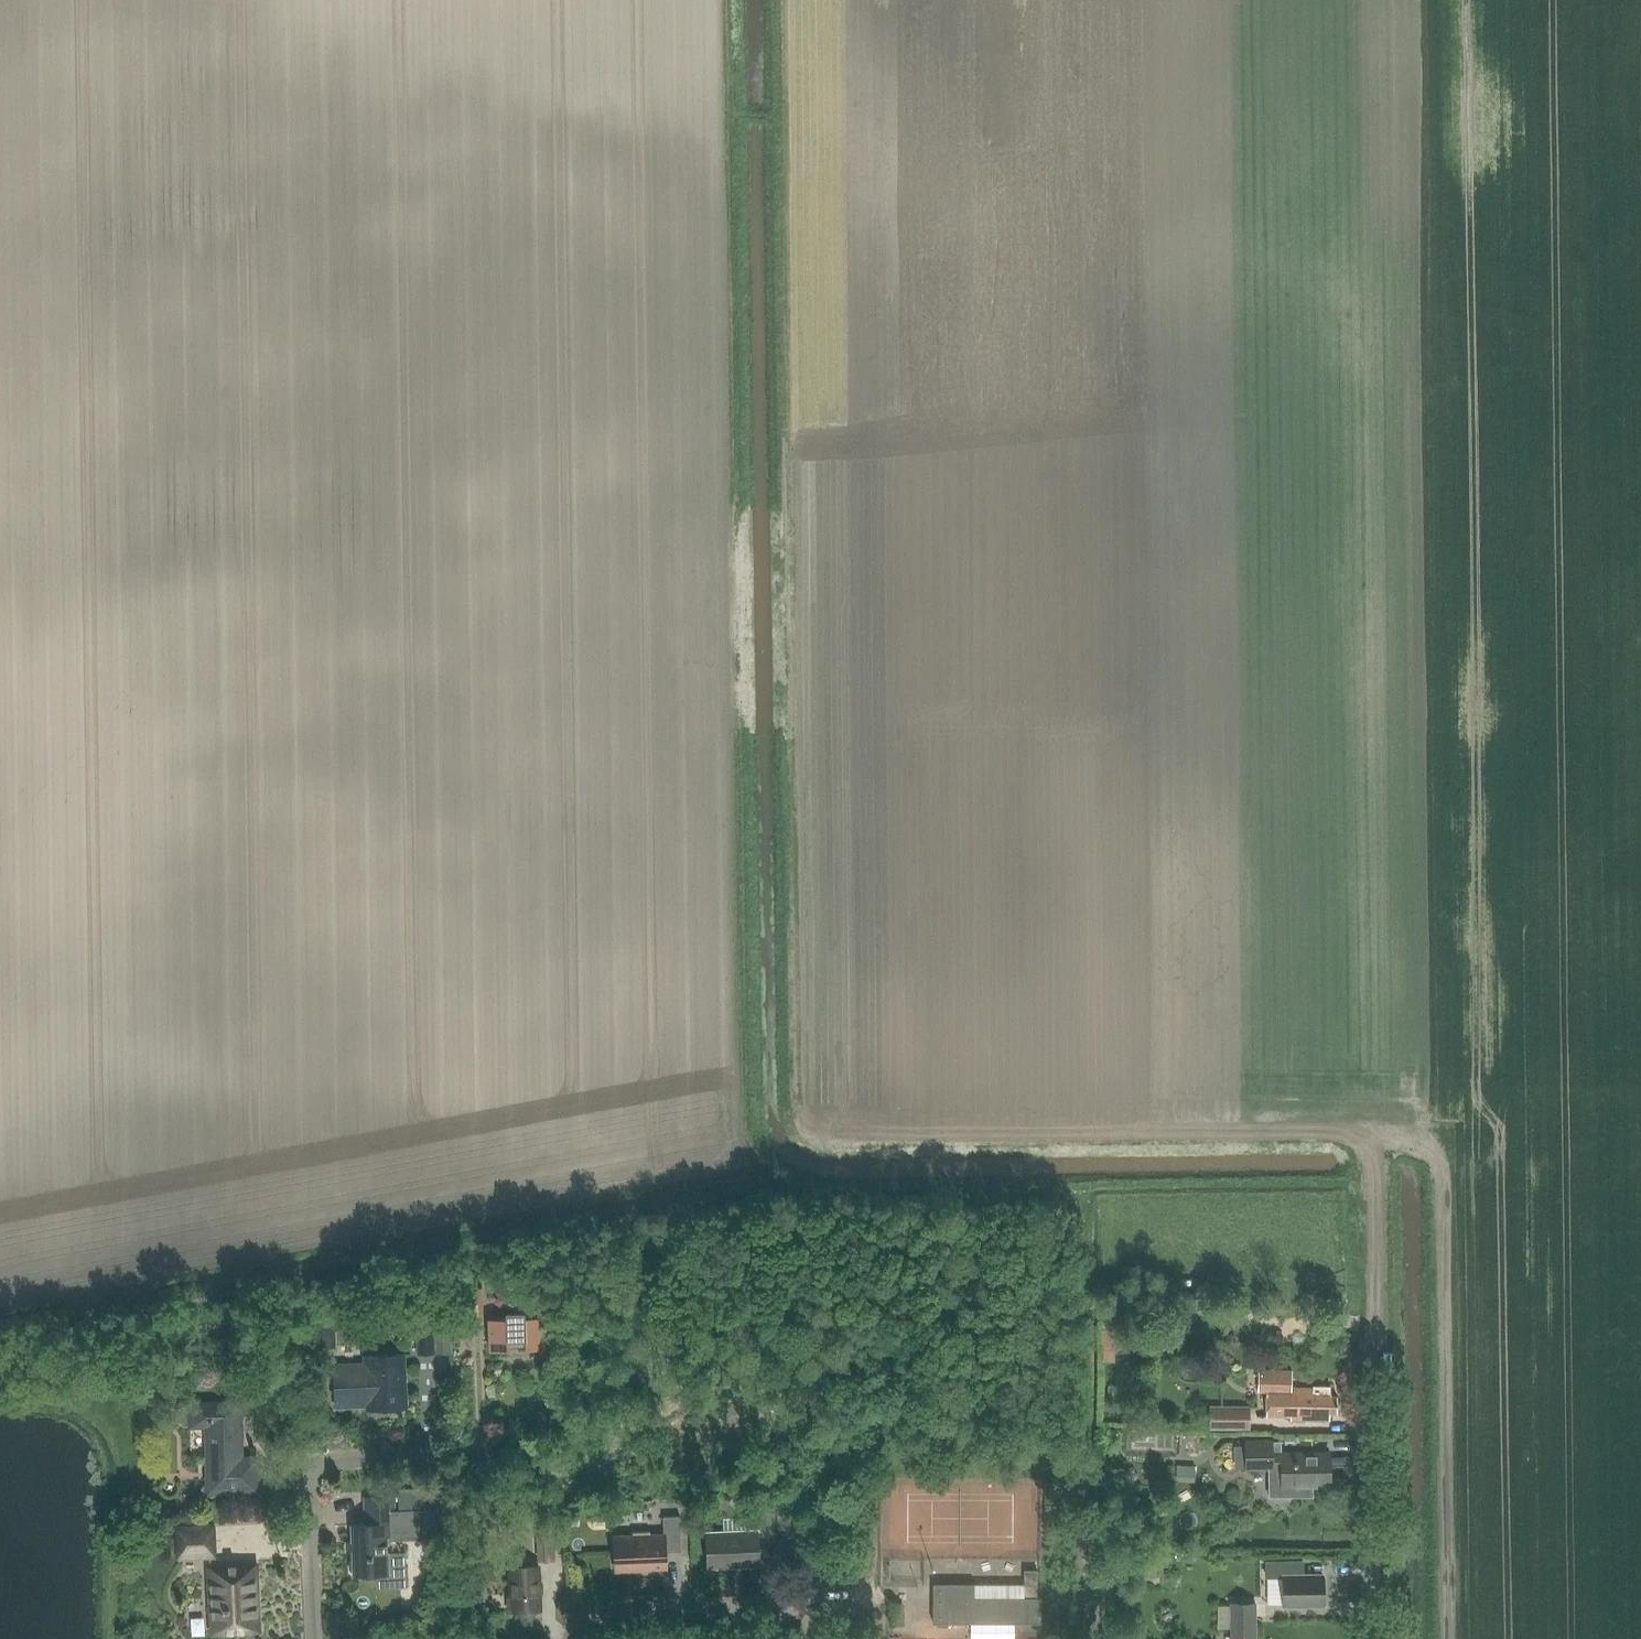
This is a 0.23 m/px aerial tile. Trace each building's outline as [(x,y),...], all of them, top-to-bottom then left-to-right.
[(469,1304),(465,1304),(466,1318),(483,1317),(482,1288),(469,1289),(469,1304)] [(434,1312),(416,1313),(418,1354),(436,1354),(434,1312)] [(507,1320),(489,1320),(491,1352),(509,1351),(509,1357),(528,1356),(528,1350),(545,1350),(544,1319),(526,1319),(526,1313),(507,1313),(507,1320)] [(334,1348),(332,1316),(319,1316),(321,1349),(334,1348)] [(367,1410),(408,1408),(405,1355),(365,1357),(365,1365),(334,1366),(336,1408),(367,1407),(367,1410)] [(1259,1371),(1258,1391),(1266,1391),(1266,1415),(1292,1416),(1292,1419),(1331,1420),(1331,1413),(1339,1413),(1339,1397),(1331,1397),(1331,1386),(1313,1385),(1313,1387),(1292,1387),(1292,1371),(1259,1371)] [(256,1460),(242,1460),(241,1403),(190,1404),(190,1405),(184,1405),(180,1409),(178,1415),(180,1421),(184,1425),(190,1426),(190,1427),(207,1427),(207,1461),(217,1460),(217,1474),(217,1494),(256,1494),(256,1473),(256,1460)] [(1209,1431),(1249,1430),(1248,1407),(1208,1407),(1209,1431)] [(1248,1442),(1248,1469),(1283,1469),(1283,1487),(1284,1497),(1315,1497),(1314,1486),(1332,1486),(1331,1453),(1275,1454),(1274,1442),(1248,1442)] [(428,1538),(426,1512),(395,1513),(394,1497),(365,1498),(366,1525),(352,1526),(353,1542),(346,1542),(347,1553),(353,1553),(354,1576),(378,1576),(378,1589),(407,1588),(406,1554),(389,1554),(388,1540),(428,1538)] [(426,1512),(428,1538),(450,1538),(448,1502),(426,1503),(426,1512)] [(759,1548),(777,1548),(776,1513),(758,1514),(758,1531),(707,1533),(709,1569),(760,1567),(759,1548)] [(669,1552),(684,1551),(682,1517),(665,1518),(666,1534),(652,1535),(652,1532),(635,1533),(636,1536),(616,1537),(618,1572),(670,1569),(669,1552)] [(542,1561),(556,1561),(555,1524),(541,1525),(542,1561)] [(180,1558),(215,1557),(214,1528),(179,1530),(180,1558)] [(436,1567),(451,1566),(450,1538),(435,1539),(436,1567)] [(1325,1576),(1303,1577),(1303,1560),(1265,1560),(1265,1577),(1284,1577),(1285,1605),(1326,1604),(1325,1576)] [(214,1634),(259,1632),(255,1567),(211,1569),(214,1634)] [(511,1613),(543,1612),(541,1567),(512,1568),(513,1598),(511,1598),(511,1613)] [(1042,1624),(1042,1584),(1024,1583),(1024,1597),(974,1597),(974,1584),(933,1584),(933,1624),(1042,1624)] [(1257,1605),(1230,1605),(1230,1638),(1257,1638),(1257,1605)]
